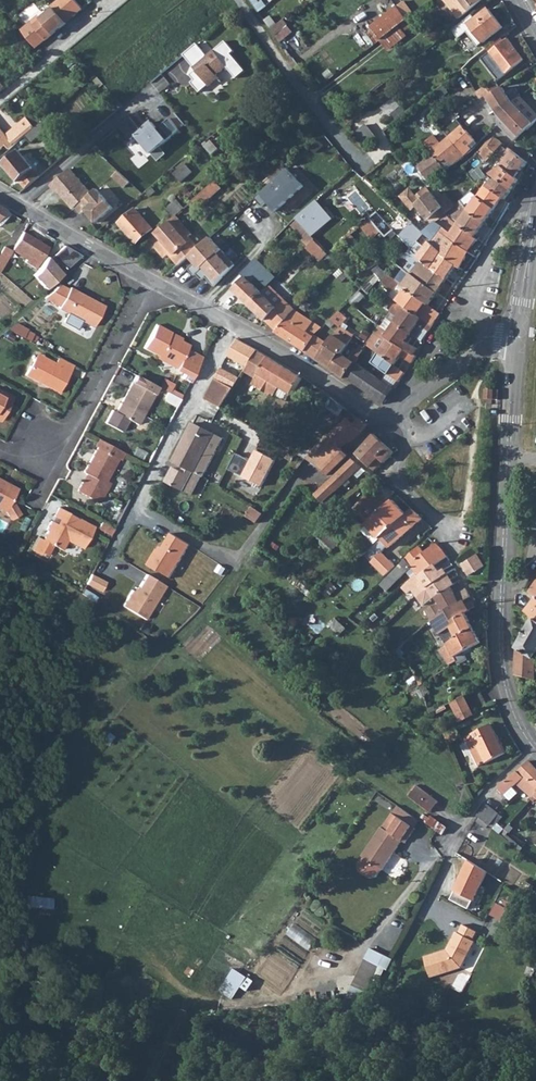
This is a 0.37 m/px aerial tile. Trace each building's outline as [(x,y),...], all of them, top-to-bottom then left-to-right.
[(51,6),(53,9),(54,9),(60,16),(66,21),(73,15),(60,0),(59,0),(51,6)] [(73,15),(82,7),(76,0),(60,0),(73,15)] [(464,6),(454,14),(458,18),(480,0),(460,0),(464,6)] [(404,2),(370,26),(372,29),(381,39),(391,31),(398,26),(407,20),(413,14),(404,2)] [(32,22),(21,31),(34,48),(45,39),(46,40),(63,25),(57,19),(60,16),(54,9),(53,9),(34,25),(32,22)] [(473,29),(467,34),(471,39),(469,40),(475,48),(502,27),(488,9),(469,23),(473,29)] [(60,16),(57,19),(63,25),(66,22),(66,21),(60,16)] [(286,18),(273,28),(282,41),(295,32),(286,18)] [(407,20),(398,26),(402,31),(410,25),(407,20)] [(398,26),(391,31),(395,36),(402,31),(398,26)] [(372,29),(368,32),(376,43),(381,39),(372,29)] [(489,51),(504,40),(500,36),(486,46),(489,51)] [(489,51),(487,52),(503,74),(523,60),(507,38),(504,40),(489,51)] [(197,43),(183,54),(196,69),(190,74),(195,79),(191,82),(200,92),(209,84),(210,85),(219,77),(216,74),(227,66),(237,78),(246,70),(231,53),(234,51),(226,40),(208,55),(197,43)] [(486,85),(477,91),(481,98),(490,92),(486,85)] [(498,115),(498,123),(514,140),(530,126),(533,123),(513,104),(503,87),(488,96),(498,115)] [(177,113),(172,117),(181,128),(186,123),(177,113)] [(6,145),(9,149),(14,145),(35,127),(26,117),(5,134),(0,128),(0,150),(6,145)] [(131,117),(120,126),(131,139),(136,135),(152,153),(180,129),(170,118),(158,128),(152,121),(142,130),(131,117)] [(424,143),(425,144),(428,148),(433,155),(444,168),(445,169),(446,171),(453,165),(472,150),(478,143),(463,125),(457,119),(444,131),(449,137),(441,144),(434,135),(424,143)] [(44,123),(29,135),(33,139),(48,127),(44,123)] [(479,152),(486,161),(503,144),(494,137),(483,144),(479,152)] [(425,144),(416,152),(419,156),(428,148),(425,144)] [(509,148),(498,165),(500,167),(501,167),(519,181),(522,183),(526,173),(523,172),(528,164),(509,148)] [(21,181),(27,187),(40,175),(19,151),(3,164),(19,182),(21,181)] [(410,155),(404,159),(412,171),(418,166),(410,155)] [(433,155),(418,166),(429,180),(442,171),(445,169),(444,168),(433,155)] [(194,174),(188,166),(176,176),(183,184),(194,174)] [(286,167),(255,196),(262,205),(266,202),(275,210),(303,184),(286,167)] [(494,171),(491,174),(494,177),(512,190),(519,181),(501,167),(500,167),(494,171)] [(92,194),(70,168),(50,185),(57,193),(59,192),(74,209),(76,207),(92,194)] [(366,168),(360,172),(363,176),(369,171),(366,168)] [(485,168),(475,169),(476,179),(487,178),(485,168)] [(494,177),(487,186),(502,197),(505,200),(512,190),(494,177)] [(199,195),(204,201),(221,187),(215,180),(199,195)] [(485,184),(475,195),(493,208),(502,197),(487,186),(485,184)] [(151,186),(146,190),(150,195),(155,191),(151,186)] [(427,218),(432,224),(441,217),(443,215),(446,212),(426,187),(416,196),(409,189),(400,196),(411,210),(416,205),(427,218)] [(92,194),(76,207),(82,214),(86,210),(96,222),(113,207),(97,189),(92,194)] [(199,195),(189,204),(194,210),(204,201),(199,195)] [(475,195),(466,206),(484,221),(493,208),(475,195)] [(173,204),(179,212),(183,208),(184,207),(178,199),(173,204)] [(451,209),(446,212),(463,227),(473,235),(484,221),(466,206),(463,204),(458,208),(461,213),(459,216),(451,209)] [(0,206),(0,222),(10,212),(5,209),(0,206)] [(136,208),(119,223),(138,244),(155,229),(136,208)] [(376,212),(368,218),(385,237),(388,235),(393,230),(376,212)] [(477,240),(473,235),(463,227),(446,212),(443,215),(453,224),(451,226),(446,221),(442,227),(469,252),(477,240)] [(439,230),(431,240),(455,267),(458,268),(469,252),(442,227),(446,221),(441,217),(432,224),(439,230)] [(170,253),(180,265),(190,256),(199,248),(189,237),(192,234),(182,222),(180,225),(173,218),(160,229),(167,236),(163,240),(156,246),(166,257),(170,253)] [(417,226),(424,232),(432,224),(427,218),(417,226)] [(296,220),(291,225),(301,235),(306,230),(296,220)] [(432,224),(424,232),(431,240),(439,230),(432,224)] [(160,229),(156,233),(163,240),(167,236),(160,229)] [(393,230),(388,235),(391,239),(396,234),(393,230)] [(23,232),(12,250),(26,258),(24,261),(37,267),(45,254),(49,247),(23,232)] [(350,234),(344,239),(347,242),(353,237),(350,234)] [(210,237),(199,248),(190,256),(201,269),(204,267),(217,281),(235,264),(210,237)] [(319,261),(327,253),(314,240),(306,248),(319,261)] [(431,240),(417,257),(422,261),(446,279),(455,267),(431,240)] [(4,264),(12,250),(5,246),(0,254),(0,271),(4,264)] [(81,256),(65,246),(53,257),(65,270),(66,269),(81,256)] [(45,254),(37,267),(36,270),(32,274),(44,287),(65,270),(53,257),(45,254)] [(262,294),(269,287),(271,285),(275,279),(255,261),(241,274),(244,278),(245,277),(261,292),(262,294)] [(402,269),(402,270),(410,276),(436,293),(446,279),(422,261),(416,268),(407,262),(402,269)] [(372,271),(375,274),(391,290),(396,285),(391,281),(378,269),(377,270),(375,268),(372,271)] [(410,276),(400,288),(405,291),(427,305),(436,293),(410,276)] [(234,289),(249,304),(261,292),(245,277),(244,278),(234,289)] [(105,306),(71,287),(69,290),(60,285),(45,298),(60,306),(60,308),(94,327),(105,306)] [(269,287),(262,294),(276,308),(285,299),(271,285),(269,287)] [(405,291),(398,301),(432,326),(439,313),(427,305),(405,291)] [(261,292),(249,304),(270,324),(281,311),(289,303),(285,299),(276,308),(262,294),(261,292)] [(392,306),(389,309),(400,317),(395,323),(410,333),(417,324),(428,332),(432,326),(398,301),(394,307),(392,306)] [(281,311),(270,324),(277,331),(290,314),(294,310),(295,308),(289,303),(281,311)] [(277,331),(276,332),(303,350),(312,336),(306,332),(312,322),(294,310),(290,314),(277,331)] [(413,354),(417,348),(410,343),(413,339),(408,335),(410,333),(395,323),(389,332),(387,335),(413,354)] [(410,333),(421,341),(428,332),(417,324),(410,333)] [(144,348),(159,356),(177,365),(176,367),(176,368),(183,373),(181,377),(189,380),(202,356),(187,348),(188,345),(181,341),(170,335),(171,333),(157,325),(144,348)] [(367,343),(366,344),(378,352),(395,364),(402,355),(412,362),(416,355),(413,354),(387,335),(389,332),(378,325),(367,343)] [(340,326),(335,331),(349,341),(350,339),(353,334),(340,326)] [(328,340),(316,359),(330,368),(349,341),(335,331),(328,340)] [(312,336),(303,350),(316,359),(328,340),(325,338),(323,341),(313,334),(312,336)] [(238,339),(229,356),(236,359),(246,365),(256,349),(238,339)] [(349,341),(330,368),(345,378),(355,361),(366,344),(367,343),(362,340),(359,345),(350,339),(349,341)] [(246,365),(244,369),(255,375),(251,382),(273,394),(275,391),(279,384),(292,391),(293,392),(302,377),(256,349),(246,365)] [(395,364),(378,352),(372,361),(386,372),(399,381),(405,371),(395,364)] [(45,363),(33,357),(24,374),(38,382),(39,379),(42,381),(41,383),(58,392),(73,365),(57,356),(53,363),(46,360),(45,363)] [(236,359),(232,366),(242,372),(244,369),(246,365),(236,359)] [(355,361),(345,378),(383,403),(394,388),(381,379),(355,361)] [(232,366),(223,381),(233,386),(242,372),(232,366)] [(394,388),(399,381),(386,372),(381,379),(394,388)] [(114,411),(136,424),(157,386),(135,374),(114,411)] [(216,377),(206,396),(221,405),(233,386),(223,381),(216,377)] [(163,399),(178,406),(184,393),(174,388),(177,383),(165,378),(161,386),(167,389),(163,399)] [(279,384),(275,391),(288,398),(292,391),(279,384)] [(485,398),(495,398),(495,389),(486,388),(485,398)] [(12,396),(0,389),(0,419),(12,396)] [(360,417),(355,424),(362,431),(367,423),(360,417)] [(330,436),(341,447),(358,436),(362,431),(355,424),(347,419),(330,436)] [(202,475),(223,437),(193,420),(173,457),(183,463),(202,475)] [(374,433),(352,458),(362,465),(369,470),(372,467),(375,470),(381,465),(375,460),(379,457),(384,462),(395,452),(374,433)] [(94,446),(91,451),(81,471),(84,473),(75,489),(91,498),(96,501),(101,492),(99,491),(103,483),(100,481),(114,456),(119,459),(123,451),(96,437),(92,444),(94,446)] [(251,459),(236,452),(228,468),(262,485),(276,458),(257,448),(251,459)] [(342,448),(321,467),(327,473),(328,474),(349,455),(346,452),(342,448)] [(352,458),(334,475),(343,483),(362,465),(352,458)] [(202,475),(183,463),(181,468),(172,463),(170,467),(198,482),(202,475)] [(198,482),(170,467),(164,478),(192,493),(198,482)] [(2,509),(7,517),(16,512),(8,498),(14,488),(1,481),(2,480),(0,479),(0,508),(2,509)] [(392,499),(366,523),(380,538),(412,509),(410,507),(405,511),(393,499),(392,499)] [(91,525),(55,505),(50,514),(56,517),(54,522),(48,518),(43,528),(44,529),(40,537),(36,535),(29,547),(37,552),(38,549),(44,553),(50,542),(59,547),(64,537),(80,546),(91,525)] [(252,507),(248,516),(260,522),(264,513),(252,507)] [(380,538),(379,539),(387,548),(421,519),(412,509),(380,538)] [(328,529),(321,537),(334,549),(341,541),(328,529)] [(160,551),(158,550),(157,549),(147,565),(169,578),(190,544),(171,533),(162,548),(160,551)] [(405,558),(416,573),(418,575),(434,564),(447,556),(441,547),(436,542),(424,552),(419,546),(410,553),(405,558)] [(343,543),(336,551),(350,564),(358,556),(346,543),(343,543)] [(477,553),(462,563),(469,574),(485,565),(477,553)] [(378,554),(371,561),(386,575),(392,568),(378,554)] [(261,555),(255,561),(265,570),(271,564),(261,555)] [(371,561),(368,565),(382,579),(386,575),(371,561)] [(400,564),(381,584),(387,590),(406,570),(400,564)] [(416,573),(409,579),(414,583),(420,578),(426,587),(448,573),(444,568),(440,571),(434,564),(418,575),(416,573)] [(448,573),(426,587),(434,597),(451,586),(451,585),(453,584),(448,573)] [(166,585),(147,574),(137,592),(133,590),(124,606),(147,619),(166,585)] [(451,586),(434,597),(437,603),(454,592),(451,586)] [(483,588),(474,594),(478,601),(488,596),(483,588)] [(437,603),(424,609),(431,619),(443,611),(459,600),(461,602),(464,600),(471,596),(467,589),(456,595),(454,592),(437,603)] [(438,633),(450,625),(467,613),(470,611),(464,600),(461,602),(459,600),(443,611),(431,619),(438,633)] [(467,613),(450,625),(457,638),(474,628),(472,624),(467,613)] [(519,646),(519,647),(535,657),(535,617),(535,616),(519,646)] [(445,658),(449,664),(456,661),(458,664),(468,659),(464,652),(482,643),(474,628),(457,638),(448,643),(439,649),(445,658)] [(393,642),(398,647),(405,641),(401,636),(393,642)] [(517,670),(518,677),(535,682),(535,677),(535,657),(519,647),(517,670)] [(464,695),(451,702),(461,721),(474,714),(464,695)] [(465,737),(472,750),(478,747),(485,761),(486,762),(505,753),(490,723),(465,737)] [(455,727),(444,733),(448,743),(460,736),(455,727)] [(478,747),(472,750),(479,765),(485,761),(478,747)] [(498,788),(504,794),(517,782),(530,798),(535,792),(535,767),(529,760),(498,788)] [(417,786),(408,796),(430,812),(438,802),(417,786)] [(485,804),(476,816),(488,825),(497,814),(485,804)] [(359,872),(370,879),(376,878),(381,871),(382,871),(401,841),(406,844),(415,830),(392,815),(383,829),(382,829),(362,858),(363,859),(358,867),(359,872)] [(431,816),(426,823),(443,835),(448,828),(431,816)] [(488,874),(467,862),(456,887),(457,888),(451,900),(460,905),(469,910),(473,902),(474,902),(488,874)] [(26,894),(25,905),(53,907),(54,896),(26,894)] [(492,913),(503,920),(510,907),(500,901),(492,913)] [(446,948),(425,954),(430,973),(461,964),(475,940),(473,938),(477,932),(463,923),(454,938),(452,939),(446,948)] [(241,987),(251,991),(256,978),(232,968),(222,992),(236,998),(241,987)]
